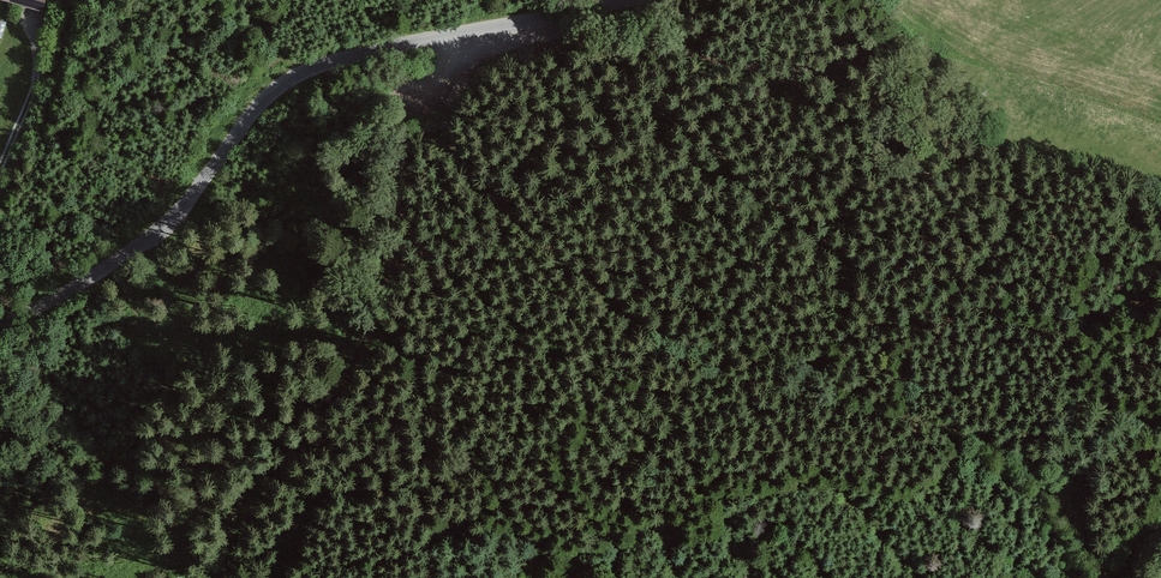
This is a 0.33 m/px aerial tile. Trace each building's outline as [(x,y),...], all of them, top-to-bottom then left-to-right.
[(41,13),(45,0),(0,0),(41,13)]
